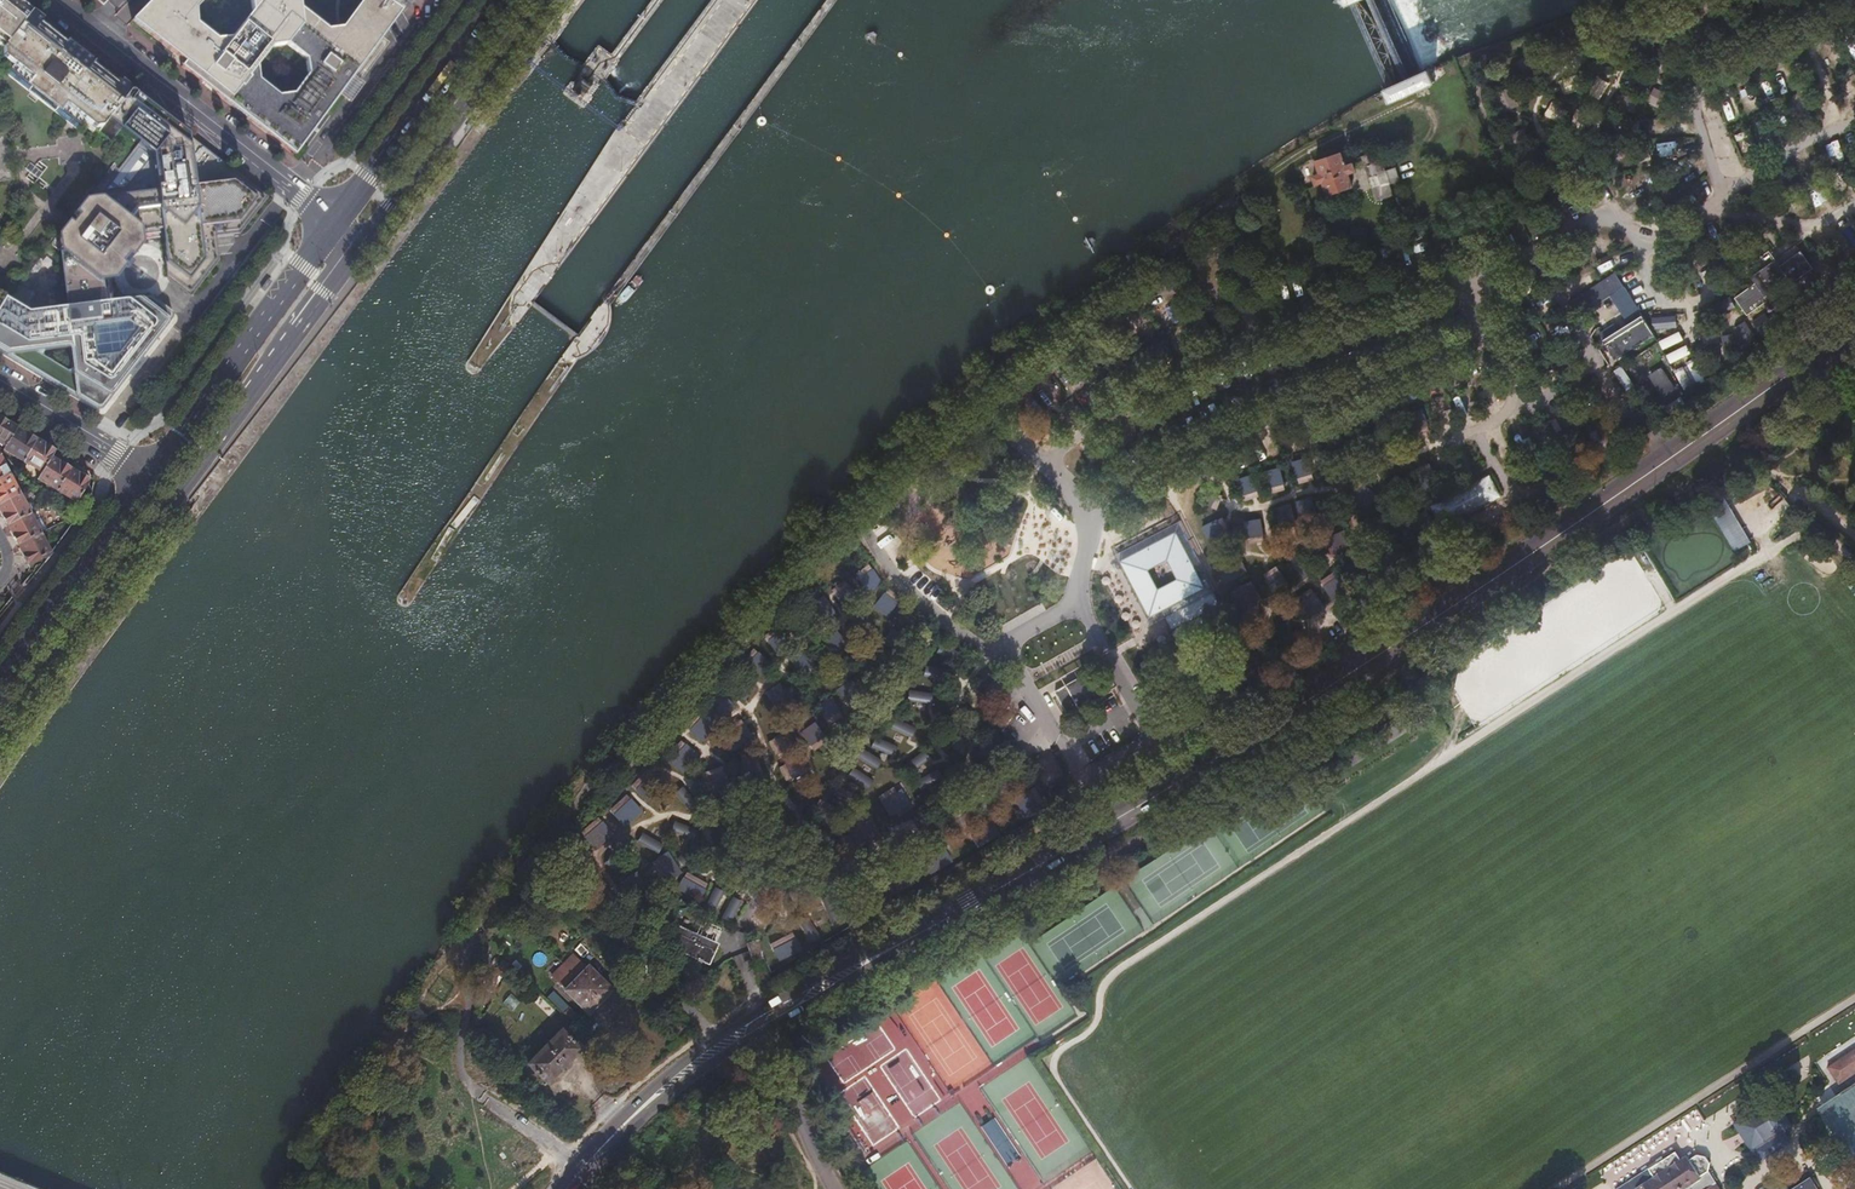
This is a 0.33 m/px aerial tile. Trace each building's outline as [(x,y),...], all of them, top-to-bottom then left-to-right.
[(1,53),(31,16),(34,12),(26,6),(18,0),(0,0),(0,52),(1,53)] [(181,67),(224,101),(294,156),(401,9),(397,7),(387,0),(360,0),(339,29),(325,27),(297,5),(297,0),(249,0),(250,9),(231,36),(217,39),(195,22),(195,8),(202,0),(150,0),(147,2),(131,19),(133,21),(185,62),(181,67)] [(44,21),(38,16),(37,15),(36,15),(35,15),(34,15),(33,15),(32,15),(31,16),(1,53),(8,61),(96,130),(103,128),(109,120),(129,95),(129,94),(130,94),(130,93),(130,92),(130,91),(130,90),(130,89),(129,88),(129,87),(128,87),(122,82),(119,86),(92,65),(94,63),(82,53),(70,43),(68,46),(41,25),(44,21)] [(1835,65),(1844,61),(1840,51),(1831,55),(1835,65)] [(1427,69),(1385,87),(1382,89),(1383,90),(1388,102),(1433,82),(1427,69)] [(590,84),(578,76),(571,86),(573,88),(570,93),(576,97),(579,93),(582,94),(590,84)] [(1569,76),(1559,82),(1567,94),(1577,88),(1569,76)] [(1506,112),(1519,105),(1510,87),(1497,94),(1506,112)] [(80,401),(96,411),(98,412),(99,412),(101,411),(102,410),(104,409),(174,319),(174,318),(174,316),(174,314),(173,312),(155,299),(153,298),(151,298),(118,302),(117,280),(119,280),(146,245),(145,242),(165,240),(171,280),(191,295),(219,259),(217,236),(239,233),(267,196),(247,180),(143,98),(133,90),(130,94),(129,94),(129,95),(109,120),(134,139),(132,141),(153,157),(163,189),(86,200),(65,227),(62,231),(70,308),(29,313),(8,301),(5,299),(0,308),(0,353),(80,401)] [(1552,101),(1544,114),(1561,124),(1569,111),(1552,101)] [(1322,182),(1327,194),(1352,186),(1348,173),(1354,170),(1352,163),(1345,165),(1345,162),(1350,160),(1347,152),(1342,154),(1341,153),(1316,161),(1320,173),(1313,176),(1315,183),(1322,182)] [(1373,190),(1377,201),(1392,196),(1389,185),(1399,181),(1395,170),(1385,172),(1381,162),(1375,163),(1371,155),(1362,158),(1373,190)] [(1745,315),(1813,268),(1801,251),(1774,271),(1771,266),(1765,270),(1760,273),(1763,278),(1734,298),(1745,315)] [(1577,316),(1609,296),(1623,287),(1614,273),(1568,301),(1577,316)] [(1639,312),(1623,287),(1609,296),(1625,321),(1639,312)] [(1669,312),(1650,322),(1672,364),(1691,354),(1669,312)] [(1614,360),(1653,335),(1643,319),(1604,344),(1614,360)] [(1674,388),(1661,368),(1651,375),(1664,395),(1674,388)] [(1688,386),(1703,378),(1699,370),(1684,377),(1688,386)] [(1685,407),(1680,399),(1667,407),(1672,415),(1685,407)] [(0,417),(0,445),(4,447),(16,427),(12,424),(0,417)] [(20,429),(16,427),(4,447),(2,450),(21,461),(35,438),(20,429)] [(39,441),(35,438),(21,461),(40,472),(49,457),(54,450),(39,441)] [(40,472),(36,479),(55,491),(69,468),(58,461),(58,462),(49,457),(40,472)] [(8,473),(0,458),(0,478),(8,473)] [(1283,466),(1270,466),(1271,479),(1283,479),(1283,466)] [(69,468),(55,491),(74,502),(88,480),(69,468)] [(0,478),(0,503),(18,493),(8,473),(0,478)] [(1445,522),(1496,495),(1487,478),(1436,504),(1445,522)] [(0,503),(0,514),(6,525),(29,513),(18,493),(0,503)] [(928,525),(957,526),(958,506),(929,504),(928,525)] [(1735,551),(1751,542),(1728,504),(1712,514),(1735,551)] [(1040,505),(1031,510),(1042,530),(1051,525),(1040,505)] [(29,513),(6,525),(9,531),(16,544),(39,532),(29,513)] [(1025,522),(1016,523),(1019,545),(1028,544),(1025,522)] [(1224,581),(1196,526),(1181,533),(1182,536),(1162,546),(1159,538),(1147,544),(1145,550),(1152,566),(1159,563),(1168,581),(1171,580),(1175,587),(1177,586),(1180,591),(1190,586),(1194,592),(1179,600),(1178,597),(1160,606),(1165,608),(1164,612),(1165,614),(1163,615),(1171,631),(1170,631),(1180,650),(1182,649),(1196,676),(1212,668),(1206,656),(1214,651),(1207,638),(1220,631),(1215,623),(1213,624),(1204,608),(1186,618),(1181,608),(1219,589),(1217,585),(1224,581)] [(39,532),(16,544),(19,549),(27,564),(50,552),(39,532)] [(996,552),(1005,543),(998,537),(989,546),(996,552)] [(954,563),(955,572),(978,570),(977,561),(954,563)] [(871,600),(893,615),(899,606),(878,591),(871,600)] [(943,646),(939,654),(959,662),(963,654),(943,646)] [(1098,681),(1092,670),(1055,691),(1069,716),(1106,695),(1098,681)] [(815,678),(803,693),(814,702),(826,686),(815,678)] [(780,679),(771,680),(773,700),(782,699),(780,679)] [(1211,705),(1222,697),(1217,690),(1206,697),(1211,705)] [(909,692),(902,705),(933,721),(939,708),(909,692)] [(729,726),(744,713),(735,704),(721,717),(729,726)] [(881,779),(890,774),(878,754),(870,759),(881,779)] [(872,790),(879,783),(862,767),(855,774),(872,790)] [(885,829),(895,821),(892,817),(918,796),(906,780),(842,830),(855,846),(882,825),(885,829)] [(846,781),(841,787),(853,799),(859,793),(846,781)] [(633,844),(642,862),(649,859),(640,841),(633,844)] [(669,879),(680,873),(669,852),(658,857),(669,879)] [(674,881),(681,892),(701,879),(694,868),(674,881)] [(713,951),(717,944),(676,926),(667,946),(708,964),(711,957),(712,958),(715,952),(713,951)] [(763,959),(757,941),(747,944),(752,962),(763,959)] [(540,951),(535,963),(546,968),(551,956),(540,951)] [(567,991),(588,1012),(610,990),(589,968),(588,969),(583,964),(571,976),(563,985),(567,989),(567,991)] [(547,1000),(556,1006),(562,998),(552,992),(547,1000)] [(528,1064),(546,1084),(560,1071),(562,1073),(568,1067),(567,1064),(581,1050),(562,1031),(528,1064)] [(1838,1084),(1854,1073),(1854,1049),(1827,1067),(1832,1075),(1838,1084)] [(1824,1112),(1840,1136),(1837,1138),(1846,1153),(1850,1151),(1854,1159),(1854,1091),(1824,1112)] [(983,1126),(1008,1165),(1019,1157),(993,1119),(983,1126)] [(1707,1172),(1711,1162),(1706,1154),(1696,1154),(1688,1159),(1687,1157),(1654,1178),(1639,1188),(1718,1188),(1707,1172)] [(1800,1183),(1789,1167),(1777,1175),(1782,1183),(1773,1188),(1791,1188),(1800,1183)] [(1810,1177),(1800,1183),(1791,1188),(1818,1188),(1810,1177)]
